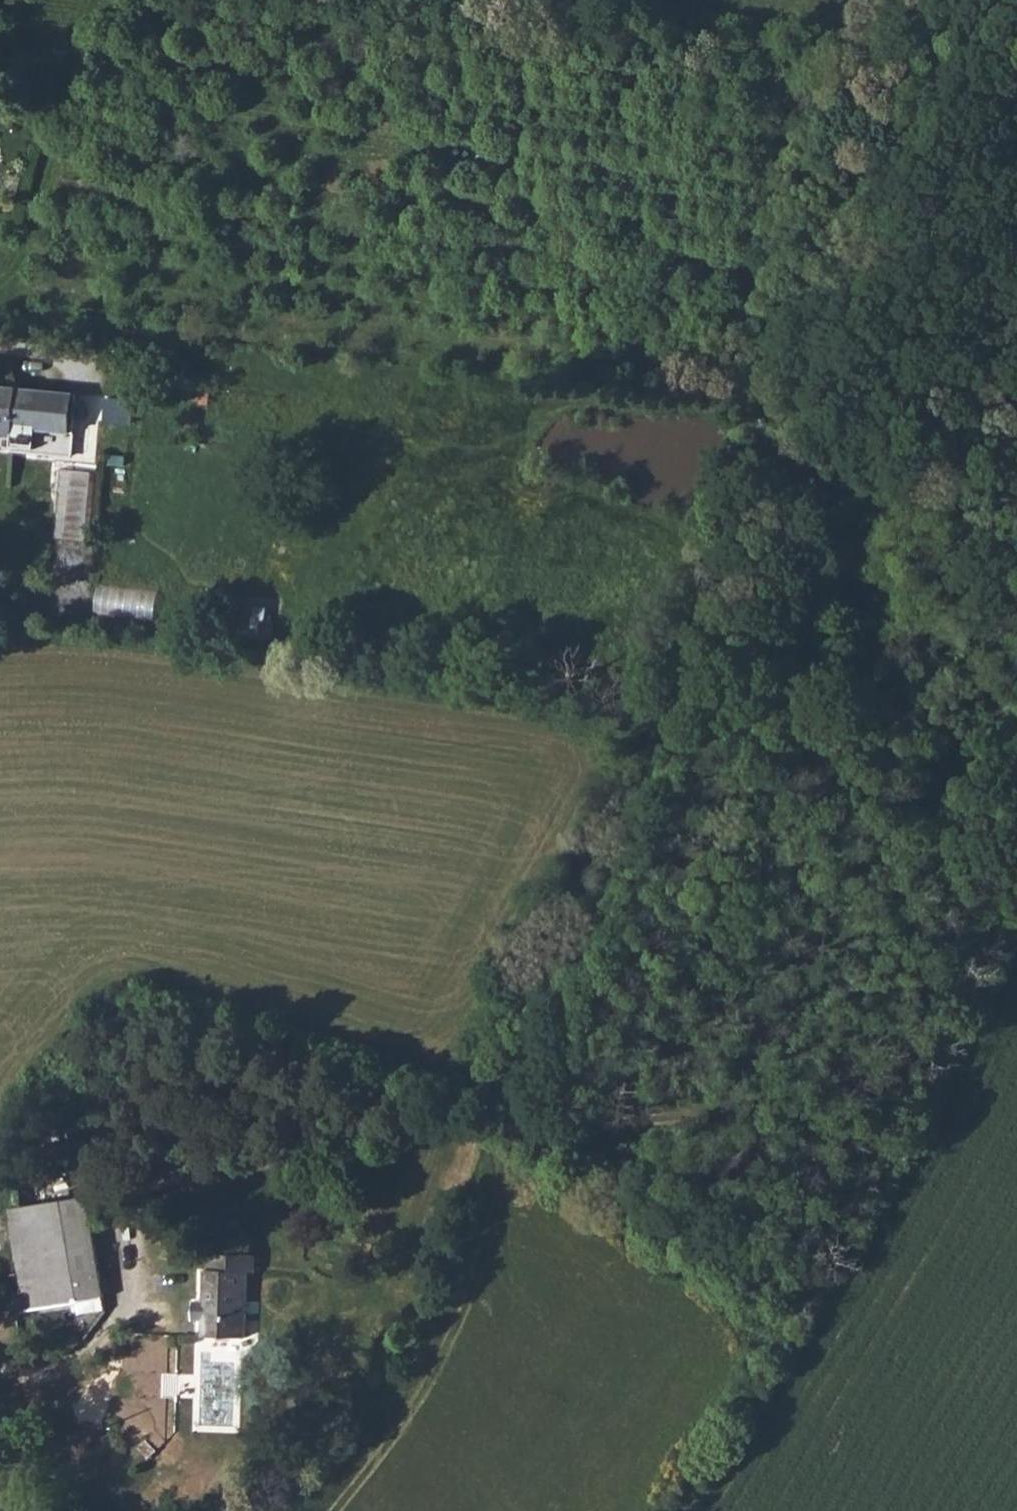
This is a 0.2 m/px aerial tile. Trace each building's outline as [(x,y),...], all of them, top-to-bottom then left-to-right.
[(38,402),(17,400),(13,443),(36,444),(37,438),(95,443),(98,404),(38,399),(38,402)] [(65,467),(59,536),(89,538),(94,469),(65,467)] [(230,632),(266,636),(269,603),(233,600),(230,632)] [(84,1219),(5,1231),(21,1333),(99,1321),(84,1219)] [(246,1273),(206,1272),(205,1290),(200,1290),(199,1356),(240,1357),(242,1291),(245,1291),(246,1273)]
